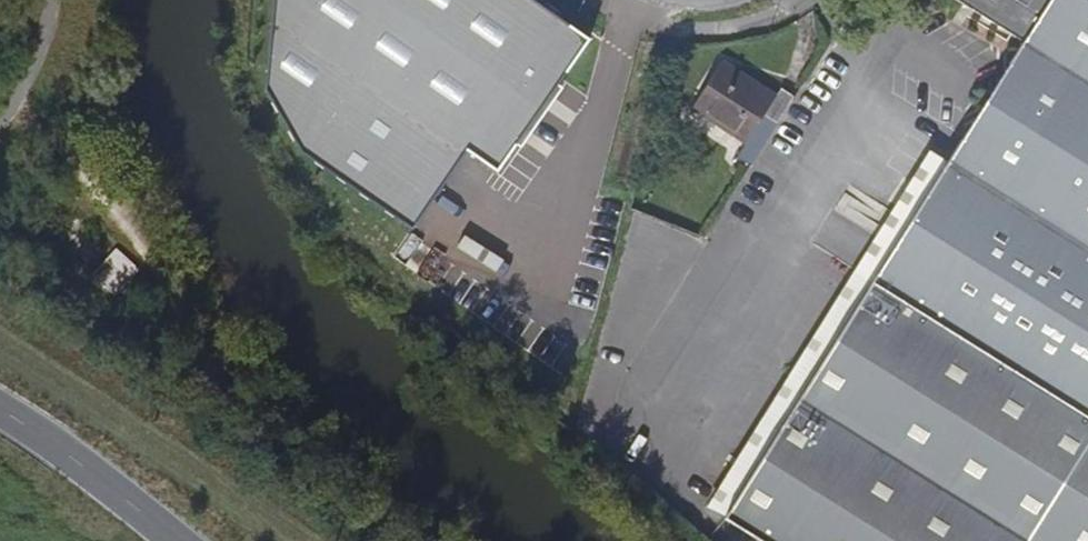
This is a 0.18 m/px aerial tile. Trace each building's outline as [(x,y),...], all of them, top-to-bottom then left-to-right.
[(590,38),(535,0),(273,0),(267,87),(301,150),(413,228),(468,149),(498,170),(590,38)] [(874,279),(866,292),(727,514),(770,540),(1087,540),(1087,0),(963,0),(1025,39),(947,161),(874,279)] [(691,103),(745,138),(764,109),(778,116),(794,91),(781,83),(777,88),(722,53),(691,103)] [(738,151),(749,160),(778,116),(764,109),(745,138),(738,151)] [(856,267),(874,279),(947,161),(928,150),(856,267)] [(115,249),(91,273),(114,296),(138,272),(115,249)]
